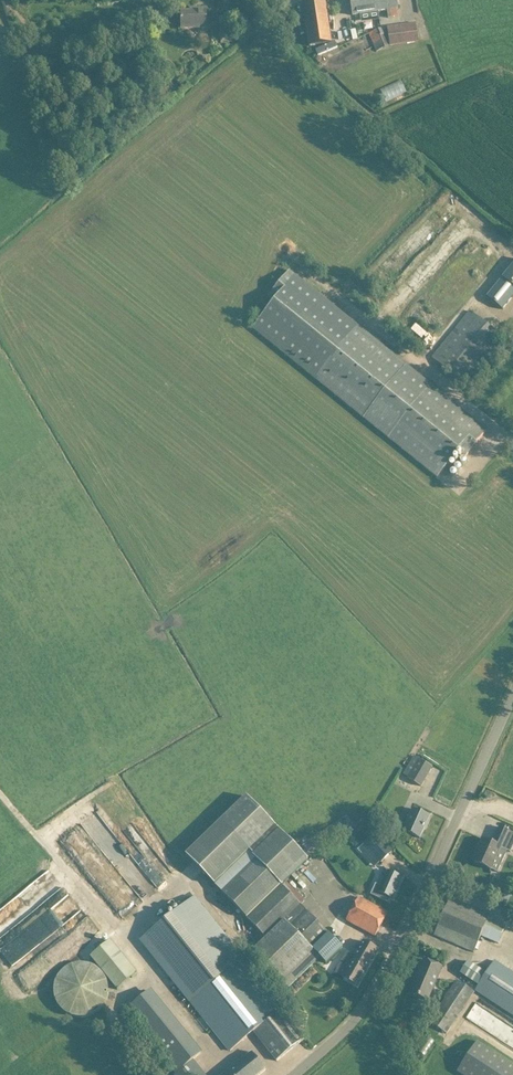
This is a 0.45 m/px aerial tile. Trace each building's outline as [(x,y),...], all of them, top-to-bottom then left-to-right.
[(327,10),(325,0),(320,0),(303,2),(309,46),(331,43),(327,10)] [(378,12),(377,0),(350,0),(353,16),(378,12)] [(378,12),(387,11),(388,19),(397,17),(396,10),(399,9),(397,0),(377,0),(378,12)] [(182,12),(182,23),(182,28),(207,28),(207,20),(207,9),(196,10),(196,12),(182,12)] [(418,41),(416,24),(388,27),(390,45),(418,41)] [(381,28),(369,33),(377,52),(389,47),(381,28)] [(199,62),(205,68),(223,52),(218,46),(199,62)] [(321,51),(323,58),(335,54),(333,47),(321,51)] [(390,103),(411,93),(404,81),(384,91),(390,103)] [(91,98),(87,103),(93,108),(97,103),(91,98)] [(85,115),(71,117),(72,124),(86,122),(85,115)] [(486,297),(503,310),(512,297),(512,264),(486,297)] [(487,430),(290,270),(268,297),(274,302),(253,328),(437,478),(459,451),(465,457),(487,430)] [(392,300),(394,308),(402,305),(400,298),(392,300)] [(505,340),(469,311),(432,357),(467,386),(505,340)] [(422,787),(433,767),(414,756),(404,774),(408,777),(408,778),(422,787)] [(186,855),(222,893),(247,919),(266,938),(249,955),(284,992),(325,953),(331,959),(335,955),(343,947),(313,917),(282,885),(309,860),(247,796),(186,855)] [(420,838),(425,829),(427,825),(430,817),(413,809),(403,830),(420,838)] [(484,866),(491,869),(501,848),(501,847),(510,852),(512,846),(512,833),(500,827),(492,843),(483,839),(479,846),(481,847),(474,862),(484,866)] [(375,833),(364,843),(382,862),(392,852),(375,833)] [(376,884),(371,895),(388,903),(391,898),(393,899),(402,878),(392,873),(387,871),(380,886),(376,884)] [(0,914),(0,946),(15,936),(31,958),(53,942),(46,931),(78,909),(66,891),(56,898),(45,883),(0,914)] [(195,896),(139,942),(189,1003),(190,1002),(212,1029),(207,1033),(210,1036),(215,1032),(230,1051),(254,1032),(277,1061),(305,1039),(281,1010),(280,1011),(240,961),(245,957),(195,896)] [(346,920),(375,937),(388,914),(359,897),(346,920)] [(434,935),(448,941),(474,952),(481,936),(499,944),(506,928),(488,920),(490,915),(469,906),(450,898),(434,935)] [(138,973),(111,940),(90,956),(117,990),(138,973)] [(350,964),(342,977),(348,981),(358,986),(379,950),(363,941),(354,956),(348,952),(343,961),(350,964)] [(16,968),(29,959),(19,944),(5,953),(16,968)] [(428,1001),(442,968),(424,960),(410,993),(428,1001)] [(512,1016),(512,972),(495,960),(487,973),(468,961),(460,973),(478,986),(475,990),(482,995),(512,1016)] [(86,1017),(91,1016),(96,1014),(100,1010),(104,1006),(106,1001),(108,996),(109,992),(109,987),(108,983),(106,979),(103,974),(100,970),(96,967),(90,965),(85,963),(80,963),(75,964),(70,965),(66,967),(63,970),(59,973),(57,978),(55,982),(54,988),(54,993),(55,999),(57,1004),(60,1008),(64,1012),(67,1014),(71,1016),(76,1017),(80,1018),(86,1017)] [(474,992),(457,979),(429,1022),(447,1033),(471,997),(474,992)] [(124,1011),(176,1074),(201,1054),(149,991),(124,1011)] [(479,1005),(470,1022),(501,1039),(510,1021),(479,1005)] [(116,1051),(124,1044),(111,1030),(103,1038),(116,1051)] [(431,1038),(422,1053),(430,1058),(439,1043),(431,1038)] [(99,1045),(107,1054),(111,1050),(104,1041),(99,1045)] [(478,1041),(457,1072),(461,1074),(512,1074),(512,1064),(478,1041)] [(266,1070),(252,1052),(224,1074),(259,1074),(266,1070)] [(175,1074),(176,1074),(201,1074),(191,1062),(176,1074),(175,1074)]
